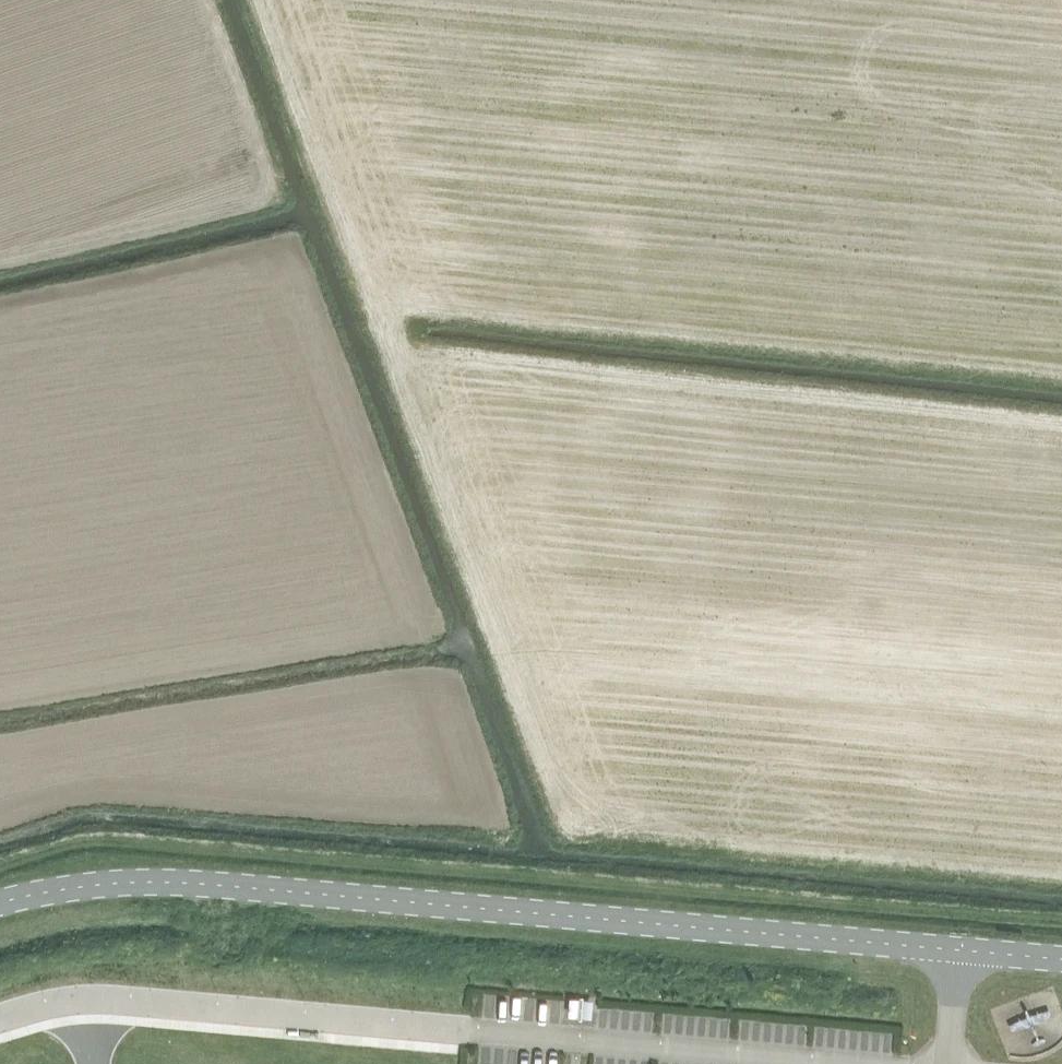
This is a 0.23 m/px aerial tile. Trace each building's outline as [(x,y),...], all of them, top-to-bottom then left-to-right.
[(578,1002),(569,1002),(568,1018),(577,1018),(578,1002)] [(592,1003),(582,1003),(581,1019),(591,1019),(592,1003)]
